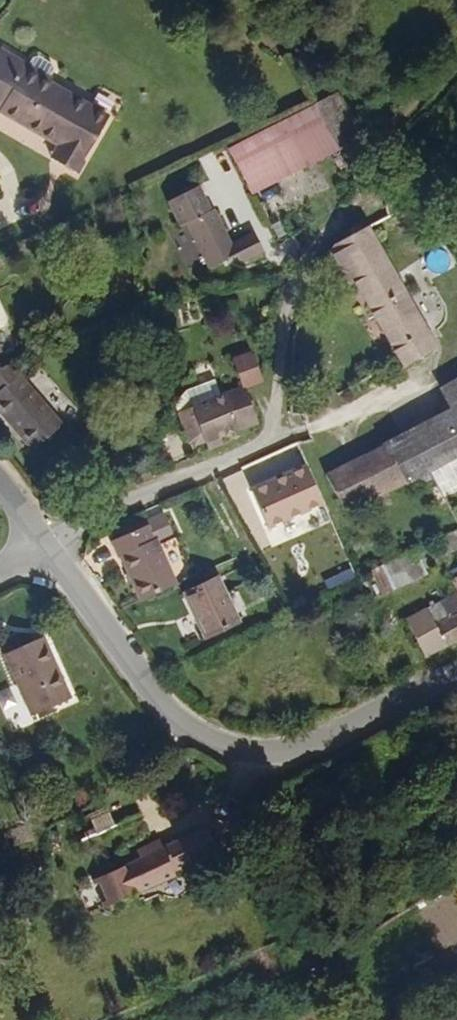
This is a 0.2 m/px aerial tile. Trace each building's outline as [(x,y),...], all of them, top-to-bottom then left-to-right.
[(9,54),(27,30),(0,7),(0,53),(4,57),(9,54)] [(66,164),(86,177),(120,124),(11,56),(0,73),(0,106),(65,145),(74,151),(66,164)] [(343,161),(358,154),(337,109),(321,116),(325,123),(343,161)] [(279,137),(299,182),(343,161),(325,123),(321,116),(279,137)] [(256,203),(299,182),(279,137),(234,159),(256,203)] [(56,159),(66,164),(74,151),(65,145),(56,159)] [(245,272),(264,262),(256,243),(233,253),(217,218),(214,220),(203,195),(172,209),(183,234),(189,231),(210,277),(238,264),(245,272)] [(446,357),(400,284),(367,233),(336,254),(328,267),(339,283),(349,276),(358,289),(380,324),(414,375),(446,357)] [(348,296),(358,289),(349,276),(339,283),(348,296)] [(12,359),(1,337),(16,330),(3,304),(0,305),(0,365),(12,359)] [(223,447),(262,434),(251,397),(266,392),(257,364),(237,370),(245,398),(226,405),(221,386),(192,396),(197,413),(181,418),(186,435),(201,430),(206,447),(209,457),(225,453),(223,447)] [(67,435),(28,384),(38,377),(30,367),(22,371),(0,382),(0,402),(1,404),(0,405),(0,410),(38,457),(67,435)] [(456,468),(456,418),(332,480),(351,520),(440,477),(456,468)] [(195,450),(206,447),(201,430),(186,435),(188,446),(195,450)] [(307,463),(253,488),(271,526),(324,501),(307,463)] [(162,549),(166,548),(178,542),(172,526),(156,534),(162,549)] [(152,608),(186,593),(166,548),(162,549),(156,534),(122,549),(130,565),(132,563),(152,608)] [(403,597),(433,582),(419,558),(389,572),(403,597)] [(388,604),(403,597),(389,572),(375,579),(388,604)] [(212,629),(241,615),(227,588),(198,603),(212,629)] [(455,619),(456,618),(456,606),(417,630),(439,666),(453,658),(441,635),(456,626),(456,621),(455,619)] [(212,629),(219,644),(249,630),(241,615),(212,629)] [(456,656),(456,626),(441,635),(453,658),(456,656)] [(42,727),(80,711),(53,650),(15,666),(42,727)] [(190,883),(189,881),(230,860),(216,832),(176,853),(163,859),(159,852),(149,857),(153,864),(109,885),(124,915),(190,883)] [(163,859),(176,853),(172,846),(159,852),(163,859)]
